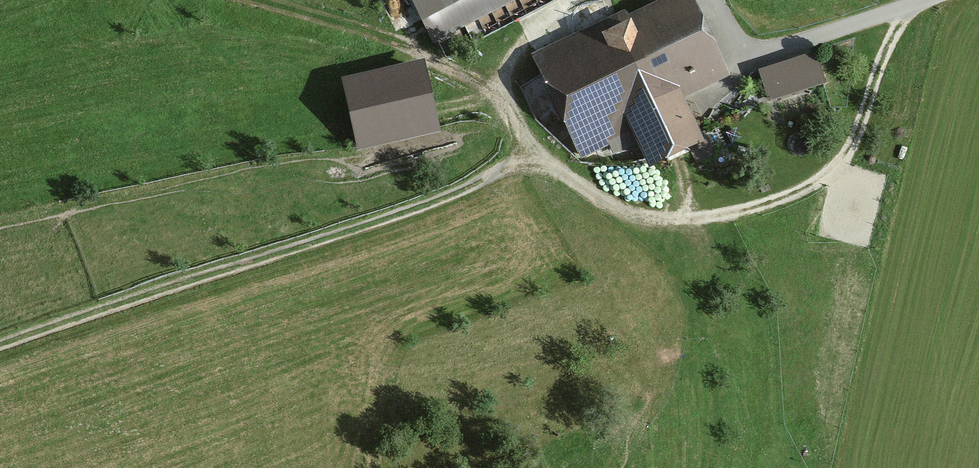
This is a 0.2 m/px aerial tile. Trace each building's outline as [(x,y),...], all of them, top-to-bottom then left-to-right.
[(433,43),(516,0),(411,0),(433,43)] [(531,56),(582,159),(619,141),(633,134),(649,167),(651,166),(662,161),(705,142),(685,99),(731,76),(694,0),(660,0),(617,21),(614,15),(531,56)] [(817,52),(760,70),(770,102),(827,83),(817,52)] [(425,61),(343,80),(357,151),(440,132),(425,61)]
